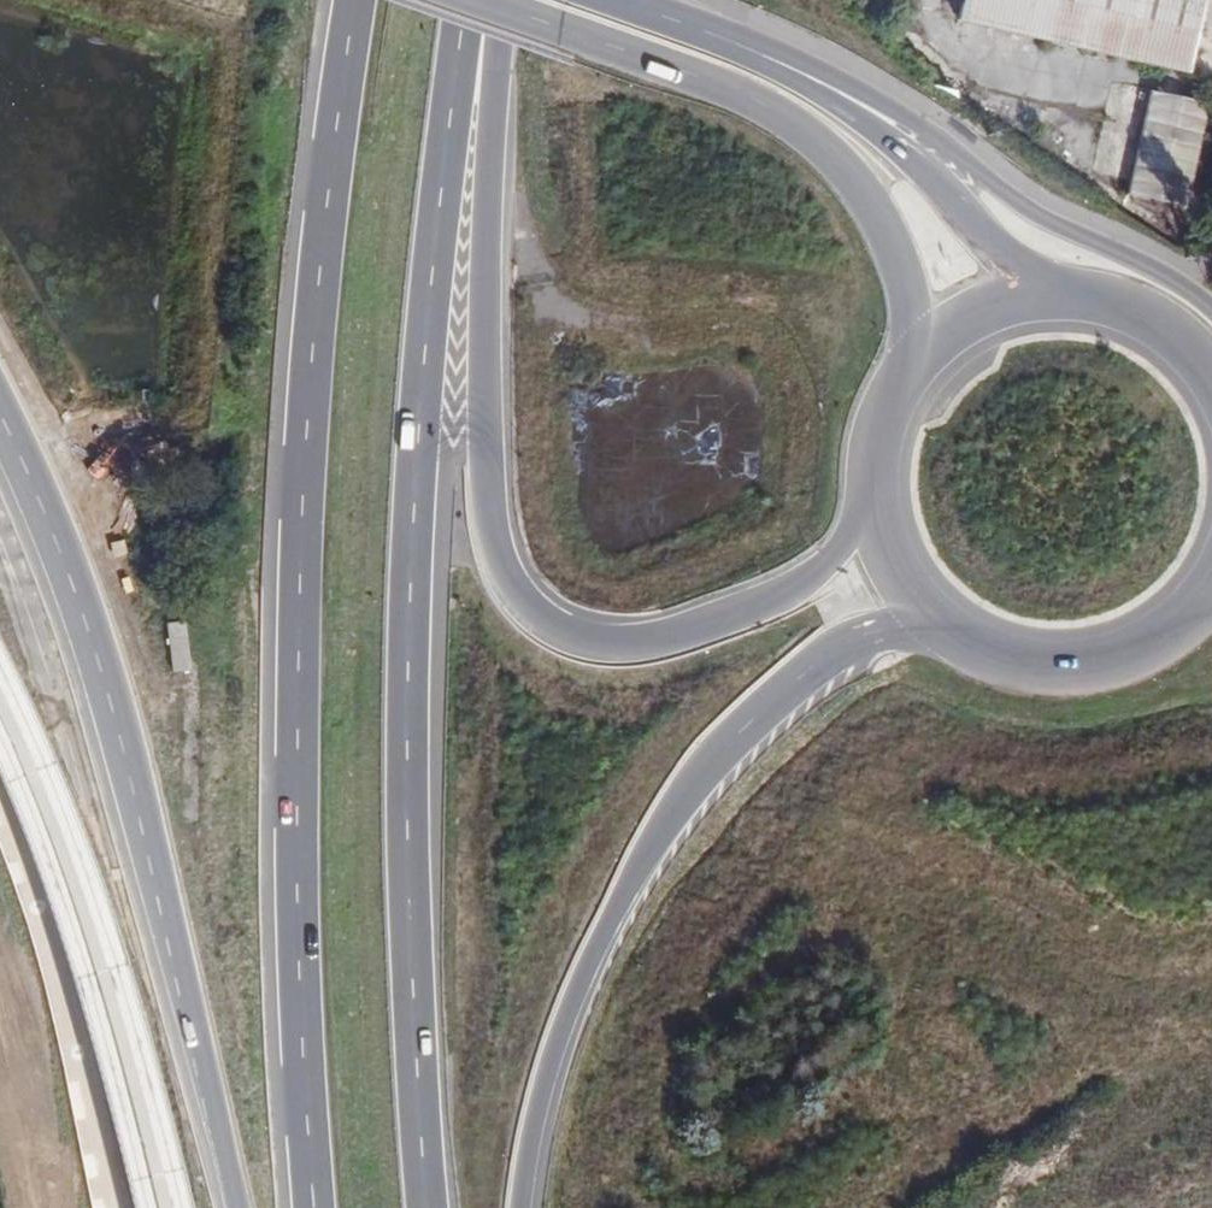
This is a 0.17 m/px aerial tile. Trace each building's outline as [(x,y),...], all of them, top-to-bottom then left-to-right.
[(1021,45),(1187,90),(1211,0),(967,0),(960,29),(1021,45)] [(1185,208),(1209,123),(1130,100),(1108,173),(1136,181),(1133,194),(1185,208)] [(178,623),(159,625),(164,676),(183,675),(178,623)]
